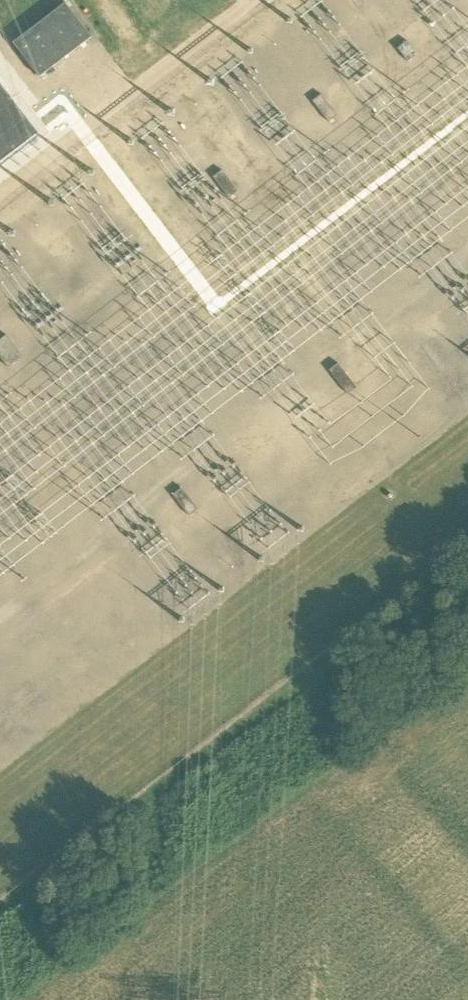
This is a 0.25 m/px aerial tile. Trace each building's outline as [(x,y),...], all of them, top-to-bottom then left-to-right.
[(65,1),(14,41),(39,74),(91,34),(65,1)] [(40,132),(0,79),(0,166),(40,132)]
